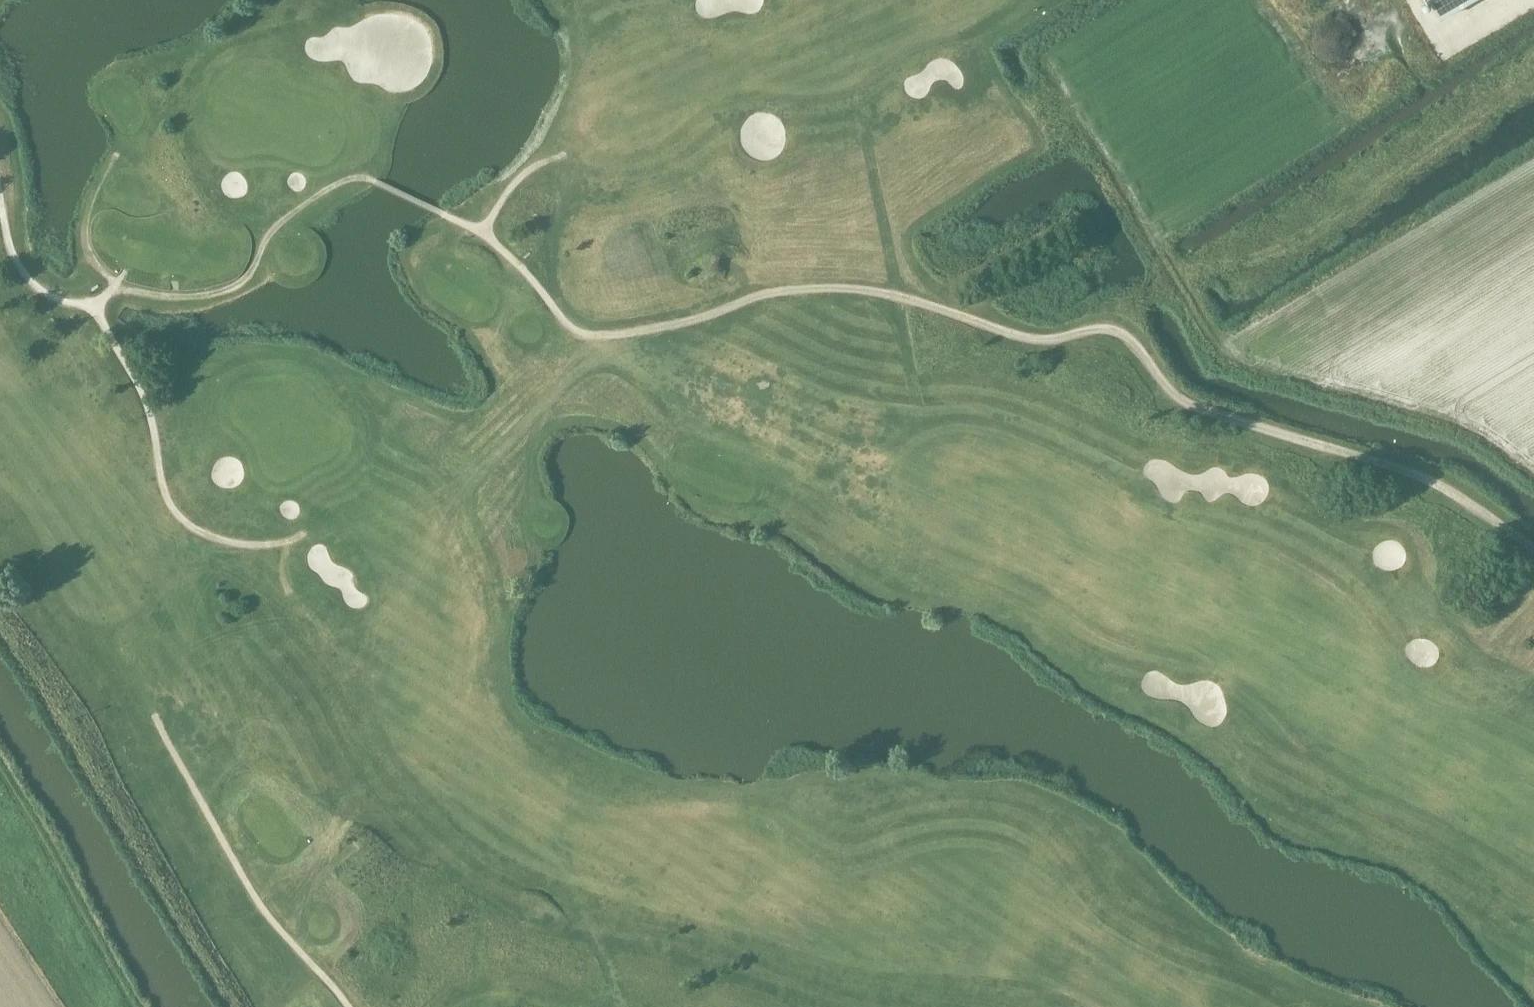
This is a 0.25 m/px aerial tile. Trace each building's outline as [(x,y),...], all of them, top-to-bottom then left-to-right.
[(1439,20),(1474,0),(1428,0),(1439,20)]
